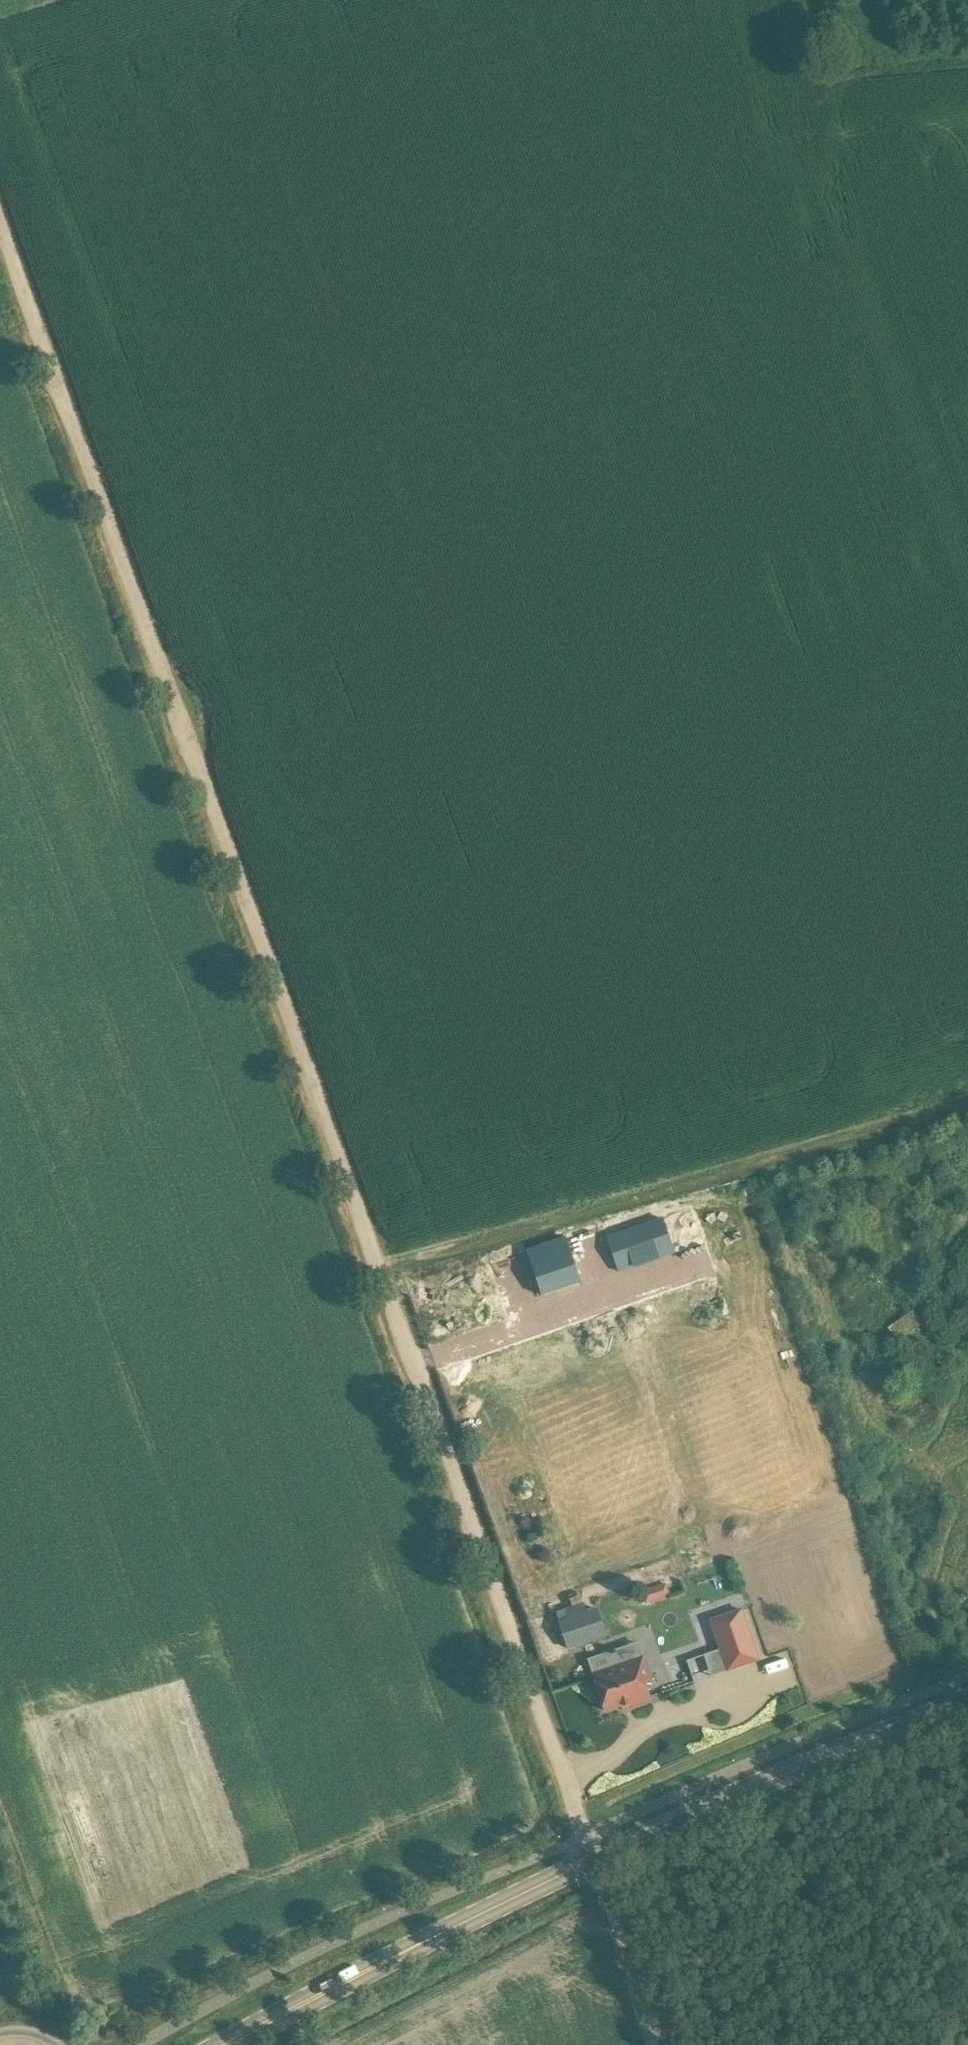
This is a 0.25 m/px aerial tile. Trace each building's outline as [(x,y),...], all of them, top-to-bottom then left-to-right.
[(662,1217),(607,1236),(619,1271),(674,1252),(662,1217)] [(526,1245),(541,1293),(579,1280),(564,1232),(526,1245)] [(924,1324),(913,1311),(889,1329),(899,1342),(924,1324)] [(666,1584),(649,1590),(653,1600),(670,1594),(666,1584)] [(556,1612),(560,1621),(569,1648),(607,1635),(597,1608),(573,1617),(570,1607),(556,1612)] [(741,1610),(711,1620),(721,1649),(728,1670),(758,1660),(741,1610)] [(618,1674),(596,1682),(606,1710),(631,1701),(632,1706),(651,1700),(645,1683),(652,1680),(644,1656),(642,1656),(615,1666),(618,1674)]
